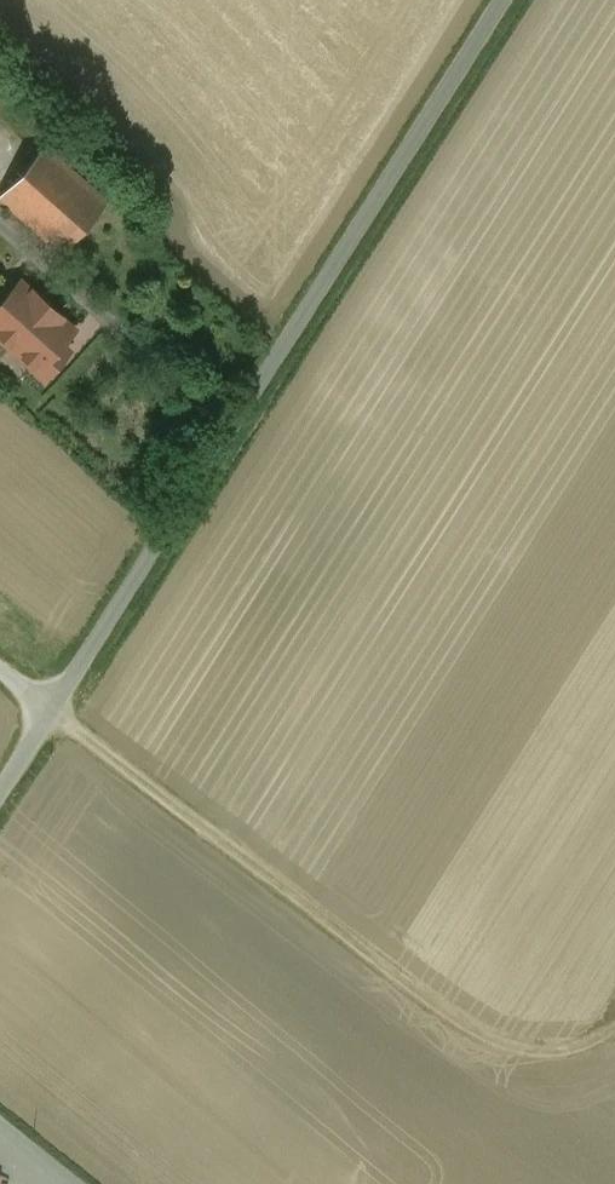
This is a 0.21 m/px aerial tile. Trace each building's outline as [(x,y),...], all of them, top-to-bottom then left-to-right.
[(44,146),(0,195),(61,250),(105,200),(44,146)] [(20,281),(0,302),(0,336),(45,377),(63,357),(55,350),(74,329),(60,317),(62,316),(33,290),(31,291),(20,281)]
